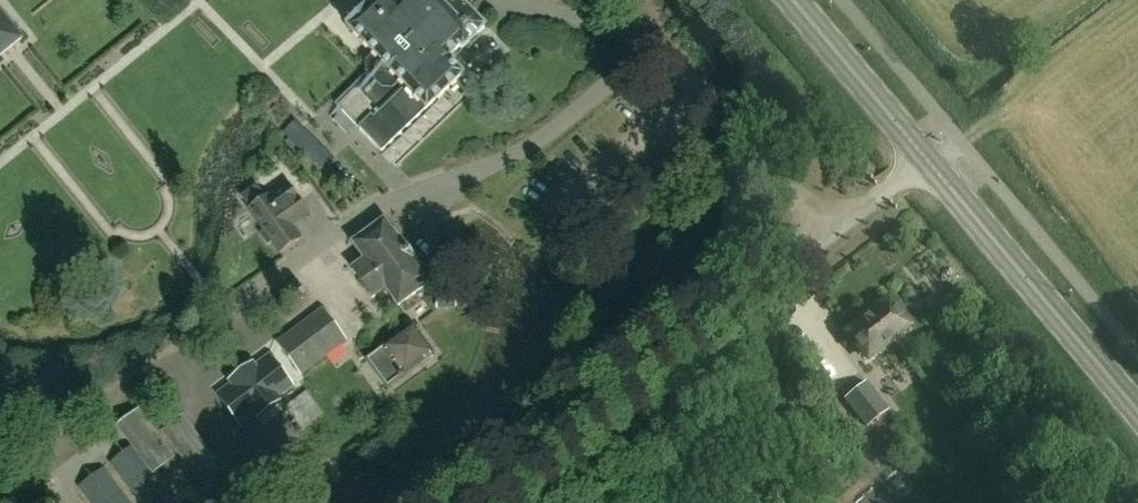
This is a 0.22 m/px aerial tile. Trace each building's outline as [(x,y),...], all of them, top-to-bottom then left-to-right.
[(428,113),(464,76),(448,61),(460,49),(463,51),(485,29),(462,6),(468,0),(403,0),(390,13),(382,5),(366,21),(364,19),(350,34),(372,56),(365,63),(365,72),(368,75),(337,105),(383,151),(426,110),(428,113)] [(23,38),(0,10),(0,56),(23,38)] [(335,158),(295,120),(283,133),(323,171),(335,158)] [(627,148),(642,142),(636,127),(621,132),(627,148)] [(238,196),(279,254),(302,237),(294,226),(311,214),(286,180),(263,195),(256,185),(238,196)] [(431,283),(383,218),(350,243),(362,260),(349,269),(372,300),(385,291),(398,308),(431,283)] [(869,358),(904,331),(883,305),(848,332),(869,358)] [(322,308),(274,342),(300,376),(347,341),(322,308)] [(387,386),(432,353),(413,326),(367,359),(387,386)] [(245,368),(274,404),(303,382),(274,345),(245,368)] [(259,400),(241,375),(210,398),(227,421),(229,420),(236,429),(262,410),(256,402),(259,400)] [(314,416),(335,400),(319,378),(297,394),(314,416)] [(856,390),(846,398),(855,410),(864,421),(874,413),(885,405),(876,393),(867,382),(856,390)] [(175,457),(138,409),(116,426),(152,474),(175,457)] [(221,466),(183,416),(177,420),(172,414),(163,421),(167,427),(161,431),(200,482),(221,466)]
